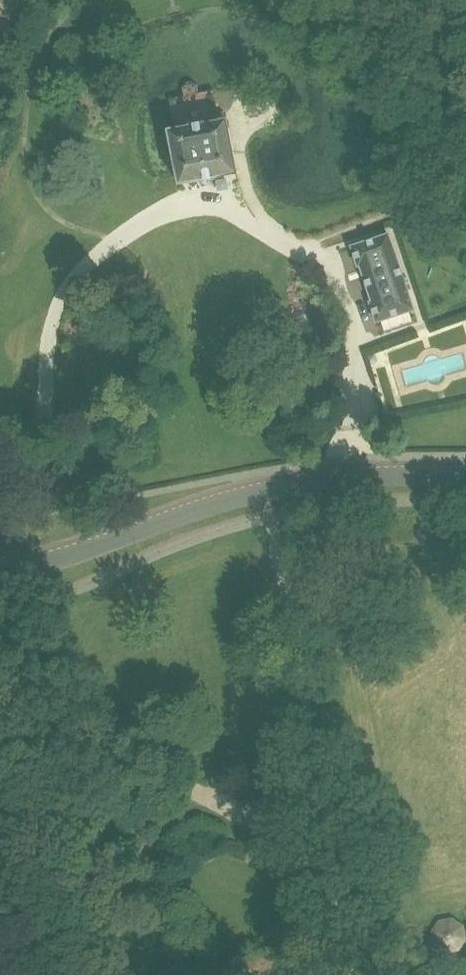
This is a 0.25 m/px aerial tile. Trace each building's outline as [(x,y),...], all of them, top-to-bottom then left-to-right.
[(178,130),(169,131),(180,184),(236,173),(225,121),(216,123),(210,93),(199,95),(197,85),(192,81),(186,82),(183,88),(185,98),(173,101),(178,130)] [(351,247),(358,267),(360,266),(373,302),(371,303),(377,322),(414,310),(388,234),(351,247)] [(432,934),(434,949),(447,957),(461,953),(465,946),(465,927),(454,918),(440,922),(432,934)]
